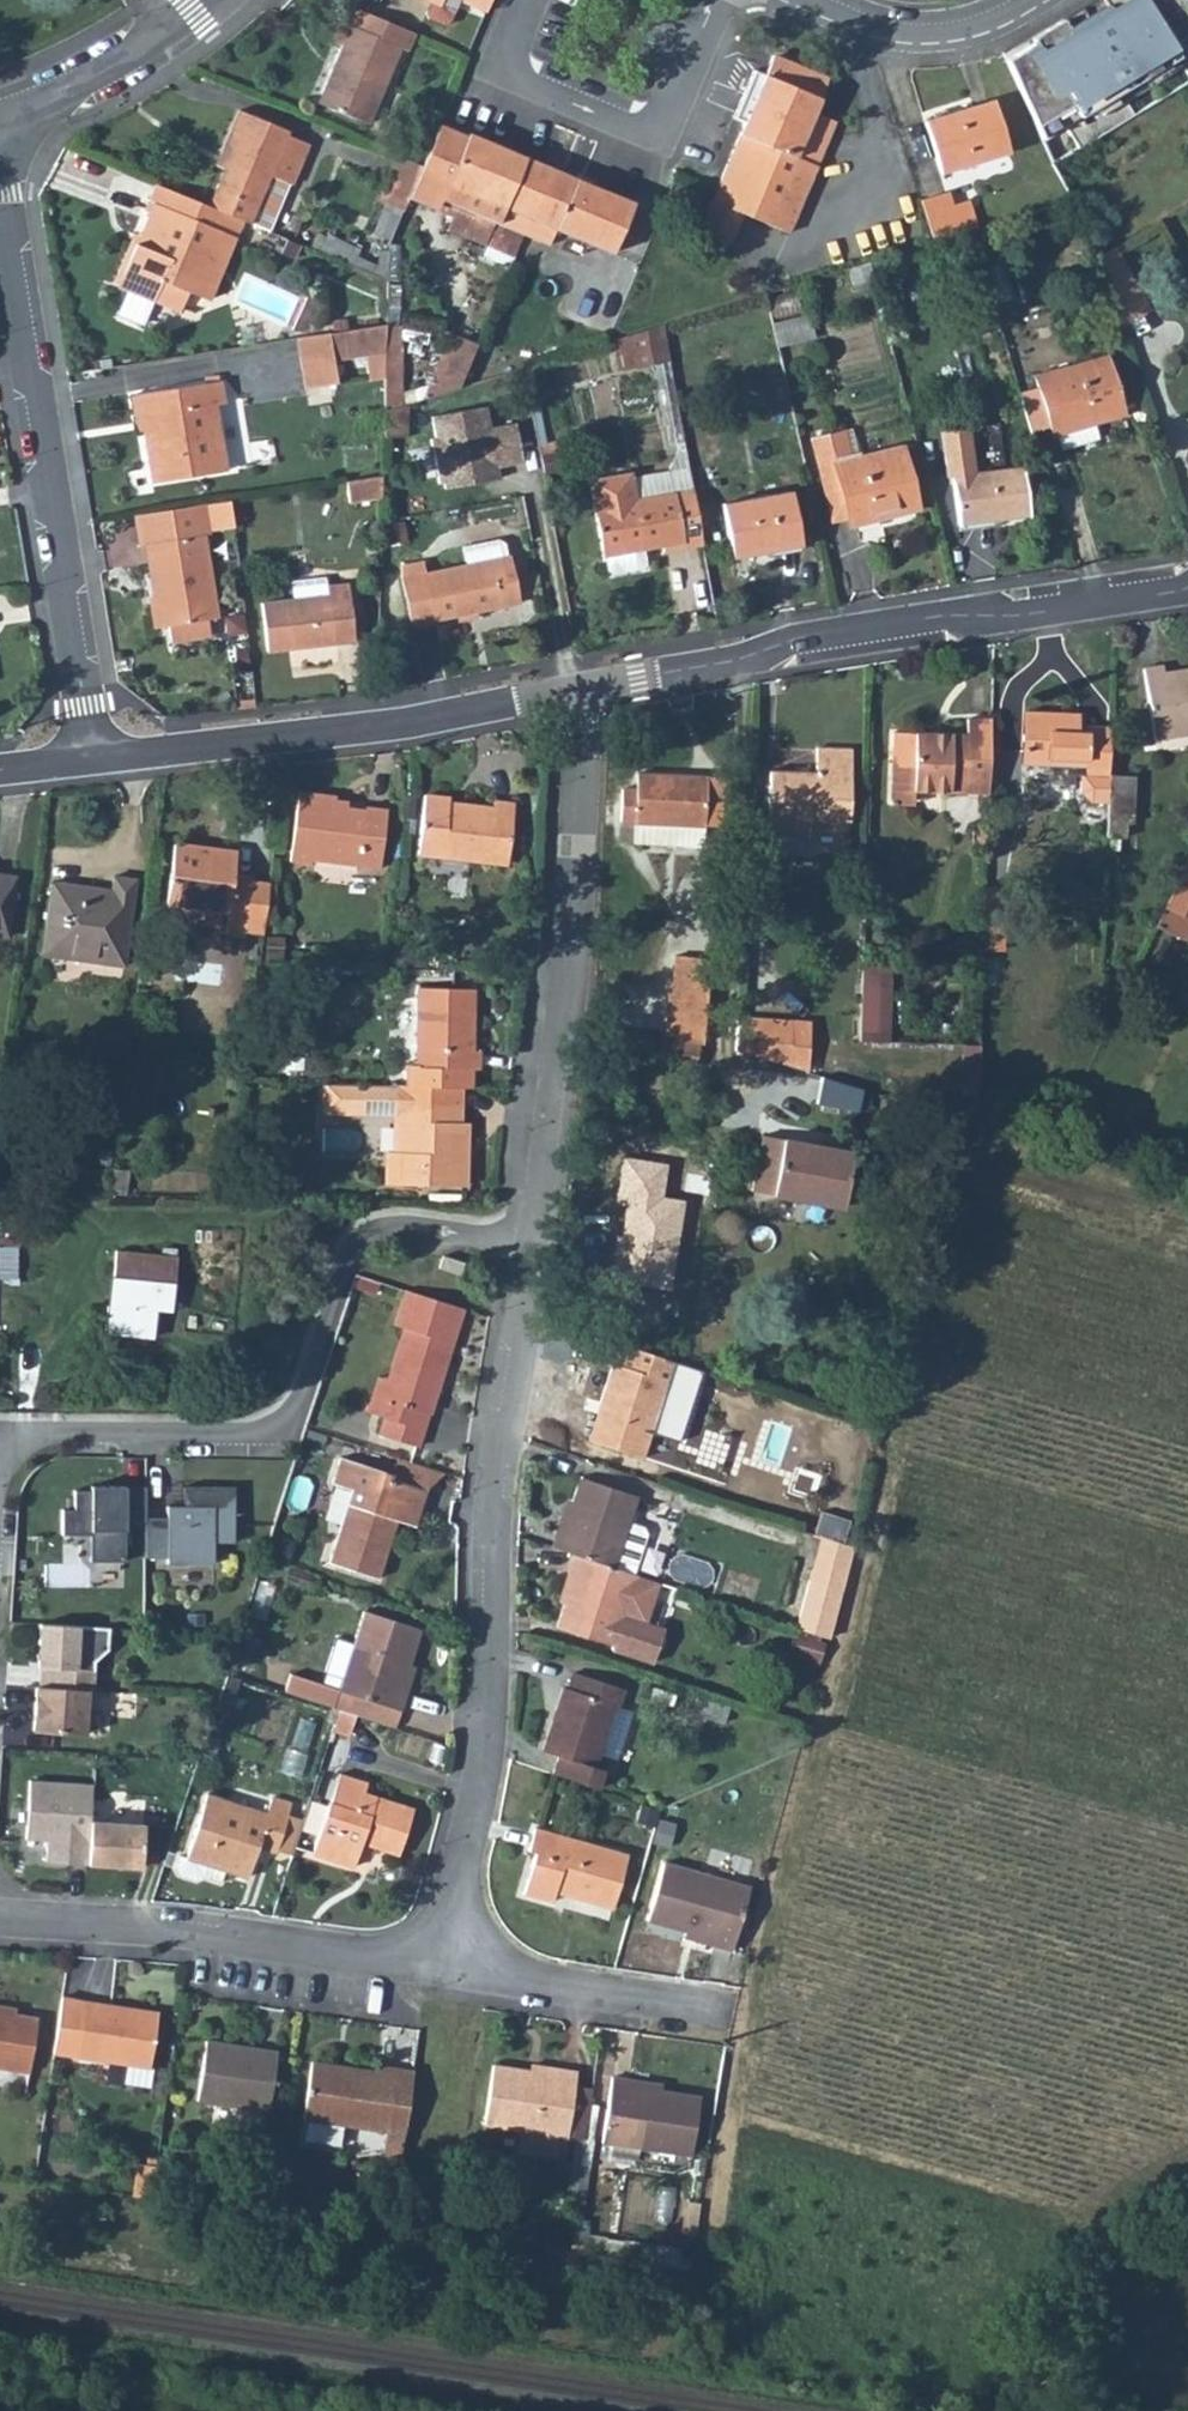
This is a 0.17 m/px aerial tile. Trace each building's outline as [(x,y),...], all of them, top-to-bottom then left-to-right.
[(439,7),(441,3),(456,8),(459,2),(482,13),(488,0),(424,0),(439,7)] [(1002,54),(1043,139),(1065,126),(1078,150),(1133,115),(1123,101),(1181,67),(1187,78),(1187,7),(1184,0),(1091,0),(1002,54)] [(351,25),(362,30),(368,14),(357,9),(351,25)] [(351,25),(341,22),(333,41),(342,46),(317,103),(367,124),(399,49),(406,52),(414,33),(368,14),(362,30),(351,25)] [(743,122),(712,200),(709,198),(696,230),(717,238),(729,208),(743,213),(789,233),(835,121),(814,111),(828,78),(773,56),(765,76),(754,71),(734,118),(743,122)] [(940,173),(1009,151),(993,101),(924,123),(940,173)] [(207,207),(240,221),(247,224),(264,231),(279,195),(282,196),(287,186),(290,186),(307,145),(286,137),(288,132),(238,111),(219,155),(228,159),(224,168),(207,207)] [(407,200),(436,212),(440,201),(455,207),(491,223),(481,245),(513,258),(523,235),(552,169),(469,134),(466,136),(439,125),(421,167),(408,197),(407,200)] [(215,164),(224,168),(228,159),(219,155),(215,164)] [(384,187),(408,197),(421,167),(398,157),(384,187)] [(1029,182),(1043,188),(1050,175),(1035,168),(1029,182)] [(523,235),(548,246),(555,230),(613,253),(633,204),(552,169),(523,235)] [(135,244),(117,286),(128,291),(118,315),(140,325),(150,300),(178,311),(186,293),(206,301),(240,221),(207,207),(156,186),(145,211),(150,214),(141,237),(138,245),(135,244)] [(921,201),(933,241),(961,232),(954,213),(947,193),(921,201)] [(445,229),(481,245),(491,223),(455,207),(445,229)] [(717,238),(730,244),(736,229),(743,213),(729,208),(717,238)] [(954,213),(961,232),(972,229),(977,228),(970,208),(954,213)] [(767,297),(772,319),(802,312),(797,290),(767,297)] [(773,324),(778,347),(811,338),(806,316),(773,324)] [(335,381),(332,362),(386,355),(387,325),(298,339),(305,387),(335,381)] [(631,336),(636,367),(653,363),(669,360),(664,326),(631,336)] [(422,401),(457,390),(477,344),(451,333),(422,401)] [(1018,391),(1026,419),(1030,430),(1048,426),(1050,435),(1057,433),(1061,447),(1096,435),(1092,422),(1123,412),(1105,355),(1034,377),(1036,387),(1018,391)] [(653,363),(664,426),(680,423),(669,360),(653,363)] [(136,422),(142,421),(144,432),(152,484),(225,472),(215,406),(223,404),(219,382),(132,396),(136,422)] [(384,437),(406,435),(407,405),(385,412),(384,437)] [(486,406),(431,417),(436,439),(432,440),(440,482),(446,481),(447,488),(490,480),(488,470),(525,463),(517,423),(490,428),(486,406)] [(956,521),(991,516),(992,521),(1027,514),(1020,467),(971,474),(963,429),(938,433),(945,478),(949,478),(956,521)] [(824,494),(841,490),(847,517),(849,526),(915,509),(901,446),(842,461),(840,454),(848,452),(843,430),(811,438),(824,494)] [(541,447),(545,468),(561,465),(557,444),(541,447)] [(631,478),(636,501),(670,495),(666,472),(631,478)] [(588,481),(602,557),(642,551),(662,548),(663,554),(703,547),(693,491),(670,495),(636,501),(631,478),(631,474),(588,481)] [(347,482),(350,503),(382,498),(383,476),(347,482)] [(824,494),(830,521),(847,517),(841,490),(824,494)] [(724,506),(733,558),(798,545),(788,493),(724,506)] [(207,505),(211,532),(234,528),(231,501),(207,505)] [(134,517),(138,546),(144,545),(175,541),(170,511),(134,517)] [(956,521),(957,526),(992,521),(991,516),(956,521)] [(144,545),(158,627),(168,626),(207,620),(217,618),(204,536),(175,541),(144,545)] [(466,566),(508,557),(506,551),(498,542),(463,549),(466,566)] [(602,557),(605,576),(645,569),(642,551),(602,557)] [(466,566),(425,574),(423,563),(400,567),(402,577),(401,578),(411,627),(459,618),(518,605),(508,557),(466,566)] [(261,605),(267,650),(354,640),(349,587),(329,590),(327,579),(291,583),(293,601),(261,605)] [(168,626),(170,642),(209,636),(207,620),(168,626)] [(1163,673),(1161,664),(1141,668),(1153,740),(1187,734),(1187,669),(1163,673)] [(1020,764),(1046,765),(1047,759),(1084,761),(1084,767),(1084,774),(1080,774),(1079,792),(1089,802),(1106,803),(1107,775),(1109,726),(1087,725),(1087,732),(1077,731),(1078,714),(1022,712),(1020,764)] [(888,784),(911,785),(911,791),(987,794),(989,721),(964,719),(963,735),(890,733),(888,784)] [(806,852),(807,824),(847,825),(850,751),(816,749),(815,774),(767,772),(765,851),(806,852)] [(1084,774),(1084,767),(1084,761),(1047,759),(1046,765),(1046,783),(1073,784),(1073,774),(1080,774),(1084,774)] [(619,824),(634,824),(678,826),(677,847),(700,848),(702,847),(703,827),(706,777),(635,774),(635,790),(620,790),(619,824)] [(1105,837),(1125,838),(1125,824),(1131,823),(1132,776),(1107,775),(1106,803),(1105,837)] [(703,827),(720,827),(723,778),(706,777),(703,827)] [(888,784),(888,803),(910,804),(911,791),(911,785),(888,784)] [(290,862),(310,864),(311,860),(380,869),(387,810),(366,807),(365,811),(336,808),(337,798),(299,792),(290,862)] [(417,854),(507,865),(514,806),(493,804),(493,810),(448,805),(448,800),(423,796),(417,854)] [(633,845),(677,847),(678,826),(634,824),(633,845)] [(166,904),(205,910),(213,850),(174,846),(166,904)] [(205,910),(228,913),(225,932),(225,935),(244,938),(245,930),(260,932),(266,882),(251,881),(252,878),(233,876),(235,853),(213,850),(205,910)] [(1187,895),(1187,857),(1173,888),(1187,895)] [(7,940),(16,878),(0,875),(0,939),(7,940)] [(42,958),(122,968),(134,879),(112,876),(110,892),(52,885),(42,958)] [(1184,943),(1187,933),(1187,920),(1182,917),(1187,905),(1187,895),(1173,888),(1154,929),(1184,943)] [(981,948),(1004,949),(1006,892),(983,891),(981,948)] [(662,1036),(700,1042),(702,1025),(708,959),(675,956),(673,982),(668,982),(662,1036)] [(896,963),(866,961),(859,1038),(890,1040),(896,963)] [(408,1087),(459,1089),(471,1089),(471,1070),(479,1070),(479,1050),(472,1049),(474,989),(419,988),(416,1068),(409,1068),(408,1087)] [(732,1052),(787,1068),(789,1025),(789,1023),(734,1021),(732,1052)] [(807,1026),(789,1025),(787,1068),(805,1074),(807,1026)] [(657,1061),(695,1069),(700,1042),(662,1036),(657,1061)] [(383,1101),(383,1086),(324,1085),(323,1112),(362,1113),(363,1100),(383,1101)] [(396,1087),(383,1086),(383,1101),(363,1100),(362,1113),(395,1114),(396,1087)] [(458,1122),(459,1089),(408,1087),(396,1087),(395,1114),(394,1152),(387,1152),(387,1185),(465,1186),(465,1163),(457,1163),(458,1122)] [(457,1163),(465,1163),(467,1122),(458,1122),(457,1163)] [(751,1190),(842,1207),(852,1152),(761,1135),(751,1190)] [(107,1196),(124,1196),(127,1173),(111,1170),(107,1196)] [(4,1221),(5,1247),(21,1247),(21,1221),(4,1221)] [(156,1313),(159,1284),(174,1285),(176,1259),(115,1253),(113,1279),(128,1280),(125,1309),(106,1308),(104,1334),(154,1338),(156,1313)] [(443,1269),(463,1275),(467,1264),(447,1257),(443,1269)] [(156,1313),(172,1314),(174,1285),(159,1284),(156,1313)] [(381,1417),(375,1433),(415,1446),(424,1419),(430,1409),(464,1311),(405,1291),(394,1323),(405,1326),(386,1380),(380,1398),(388,1401),(383,1417),(381,1417)] [(588,1442),(638,1459),(665,1385),(671,1386),(678,1366),(624,1348),(617,1368),(611,1366),(597,1403),(602,1404),(588,1442)] [(671,1386),(695,1396),(703,1374),(678,1366),(671,1386)] [(381,1417),(383,1417),(388,1401),(380,1398),(386,1380),(377,1377),(365,1412),(381,1417)] [(583,1440),(588,1442),(602,1404),(597,1403),(583,1440)] [(327,1561),(375,1577),(390,1533),(384,1531),(388,1518),(411,1525),(422,1491),(387,1479),(388,1475),(339,1459),(331,1484),(349,1489),(327,1561)] [(440,1474),(394,1459),(388,1475),(387,1479),(422,1491),(440,1474)] [(551,1548),(573,1555),(633,1575),(647,1535),(644,1529),(629,1524),(637,1498),(580,1479),(573,1503),(563,1531),(557,1529),(551,1548)] [(145,1487),(90,1487),(89,1491),(73,1491),(73,1510),(61,1511),(61,1535),(89,1536),(89,1562),(124,1563),(124,1522),(145,1521),(144,1519),(145,1487)] [(183,1488),(145,1487),(144,1519),(166,1520),(166,1508),(183,1508),(183,1488)] [(233,1488),(183,1488),(183,1508),(166,1508),(166,1520),(144,1519),(145,1521),(143,1559),(165,1559),(165,1564),(212,1565),(212,1543),(233,1543),(233,1488)] [(557,1529),(563,1531),(573,1503),(566,1500),(557,1529)] [(564,1605),(557,1628),(612,1647),(610,1651),(651,1665),(663,1630),(646,1624),(660,1584),(633,1575),(573,1555),(567,1574),(574,1576),(564,1605)] [(809,1582),(842,1591),(845,1578),(813,1569),(809,1582)] [(285,1582),(307,1590),(310,1578),(289,1571),(285,1582)] [(558,1603),(564,1605),(574,1576),(567,1574),(558,1603)] [(795,1628),(828,1639),(842,1591),(809,1582),(795,1628)] [(335,1700),(357,1708),(361,1698),(399,1711),(404,1694),(399,1692),(408,1663),(419,1629),(363,1611),(335,1700)] [(40,1687),(87,1690),(94,1690),(94,1662),(107,1650),(109,1628),(40,1624),(38,1652),(43,1655),(40,1687)] [(399,1692),(404,1694),(414,1666),(408,1663),(399,1692)] [(550,1773),(595,1788),(600,1771),(592,1767),(602,1740),(607,1723),(604,1722),(610,1704),(617,1706),(623,1690),(572,1673),(567,1689),(561,1687),(541,1750),(556,1756),(550,1773)] [(36,1687),(33,1730),(83,1735),(87,1690),(40,1687),(36,1687)] [(700,1694),(695,1712),(725,1721),(731,1704),(700,1694)] [(332,1710),(335,1711),(392,1730),(399,1711),(361,1698),(357,1708),(335,1700),(332,1710)] [(602,1740),(619,1746),(631,1711),(617,1706),(610,1704),(604,1722),(607,1723),(602,1740)] [(311,1852),(352,1867),(360,1843),(396,1856),(411,1809),(363,1791),(366,1783),(338,1773),(311,1852)] [(46,1862),(87,1865),(89,1821),(92,1783),(30,1780),(26,1839),(47,1840),(46,1862)] [(276,1850),(282,1830),(292,1833),(297,1817),(288,1814),(290,1804),(271,1798),(267,1811),(205,1793),(185,1857),(179,1856),(176,1865),(181,1875),(195,1879),(203,1875),(219,1880),(223,1869),(247,1877),(257,1845),(276,1850)] [(633,1821),(653,1827),(657,1809),(639,1804),(633,1821)] [(276,1850),(290,1855),(301,1818),(297,1817),(292,1833),(282,1830),(276,1850)] [(89,1821),(87,1865),(140,1868),(144,1824),(89,1821)] [(522,1893),(551,1901),(554,1891),(612,1907),(625,1856),(532,1829),(527,1849),(534,1851),(522,1893)] [(683,1932),(713,1941),(711,1947),(730,1953),(747,1889),(661,1864),(645,1921),(683,1932)] [(682,1939),(711,1947),(713,1941),(683,1932),(682,1939)] [(51,2052),(148,2068),(156,2014),(60,1998),(51,2052)] [(13,2015),(14,2010),(0,2007),(0,2013),(13,2015)] [(26,2074),(35,2019),(13,2015),(0,2013),(0,2070),(26,2074)] [(197,2101),(267,2113),(276,2055),(205,2044),(197,2101)] [(529,2070),(557,2075),(558,2068),(530,2063),(529,2070)] [(310,2071),(341,2076),(341,2069),(311,2064),(310,2071)] [(529,2070),(491,2065),(482,2125),(566,2138),(573,2085),(576,2071),(558,2068),(557,2075),(529,2070)] [(303,2120),(308,2121),(344,2126),(386,2132),(404,2135),(413,2073),(373,2067),(372,2073),(341,2069),(341,2076),(310,2071),(303,2120)] [(630,2087),(631,2081),(610,2077),(601,2143),(690,2156),(698,2097),(660,2091),(630,2087)] [(630,2087),(660,2091),(660,2085),(631,2081),(630,2087)] [(566,2138),(582,2139),(589,2087),(573,2085),(566,2138)] [(308,2121),(306,2142),(341,2147),(344,2126),(308,2121)] [(382,2158),(400,2160),(404,2135),(386,2132),(382,2158)] [(133,2196),(151,2199),(155,2167),(138,2164),(133,2196)] [(391,2219),(394,2205),(383,2203),(381,2218),(391,2219)] [(523,2245),(542,2247),(542,2237),(524,2234),(523,2245)] [(678,2268),(692,2269),(693,2260),(679,2258),(678,2268)]
